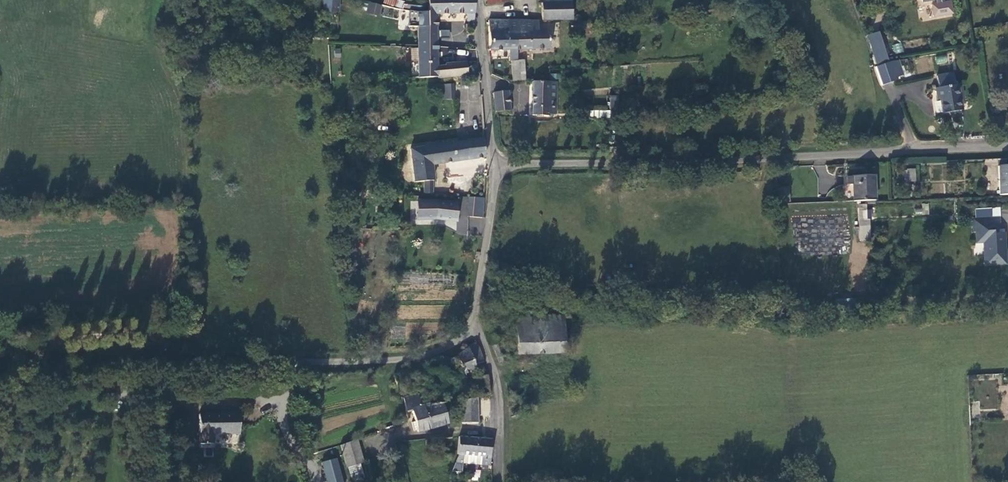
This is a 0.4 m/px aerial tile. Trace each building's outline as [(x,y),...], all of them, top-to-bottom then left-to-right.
[(320,12),(337,13),(338,0),(320,0),(320,12)] [(404,1),(401,0),(384,0),(383,3),(401,9),(404,1)] [(472,21),(472,0),(425,0),(425,13),(414,11),(415,26),(435,26),(435,14),(464,13),(464,21),(472,21)] [(539,19),(569,17),(568,0),(538,0),(539,19)] [(738,7),(739,12),(768,3),(768,0),(758,0),(738,7)] [(381,7),(369,3),(367,14),(379,17),(381,7)] [(536,29),(535,19),(516,20),(502,21),(503,31),(510,30),(512,48),(516,48),(547,46),(546,28),(536,29)] [(516,48),(512,48),(510,30),(503,31),(502,21),(483,21),(487,50),(506,49),(507,59),(517,58),(516,48)] [(416,66),(415,77),(434,76),(435,77),(465,75),(464,63),(444,63),(444,66),(437,67),(436,48),(436,39),(435,31),(435,26),(415,26),(415,48),(416,66)] [(446,30),(435,31),(436,39),(446,38),(446,30)] [(885,66),(882,57),(876,59),(879,68),(885,66)] [(510,59),(512,80),(524,79),(524,77),(522,58),(510,59)] [(899,69),(893,71),(899,86),(905,84),(899,69)] [(885,94),(900,88),(899,86),(893,71),(893,70),(878,76),(885,94)] [(936,88),(933,88),(934,99),(937,99),(939,114),(959,111),(955,85),(952,85),(951,73),(934,76),(936,88)] [(530,81),(530,116),(547,116),(547,113),(547,106),(547,91),(547,82),(530,81)] [(454,84),(445,83),(444,98),(453,99),(454,84)] [(506,91),(491,92),(494,110),(508,111),(506,91)] [(583,109),(583,117),(607,117),(607,109),(583,109)] [(429,164),(484,161),(484,144),(409,147),(412,183),(421,183),(420,193),(431,195),(429,164)] [(997,195),(1007,194),(1007,166),(996,166),(997,195)] [(873,200),(873,175),(851,175),(851,176),(846,176),(846,184),(851,184),(851,201),(873,200)] [(480,219),(482,198),(472,197),(470,218),(480,219)] [(414,201),(413,218),(454,221),(455,204),(414,201)] [(1003,263),(1001,233),(982,235),(984,264),(1003,263)] [(516,355),(563,353),(561,315),(514,317),(516,355)] [(498,339),(491,341),(496,358),(504,355),(498,339)] [(481,360),(481,356),(476,343),(467,345),(467,348),(457,354),(458,356),(441,362),(440,361),(423,364),(424,372),(394,377),(397,392),(414,389),(416,393),(420,393),(423,405),(428,404),(429,407),(442,405),(447,404),(443,380),(475,370),(474,368),(478,366),(480,363),(481,360)] [(506,355),(504,355),(496,358),(498,363),(507,360),(506,355)] [(447,423),(442,405),(429,407),(428,404),(423,405),(420,393),(416,393),(403,396),(406,411),(413,410),(417,432),(447,423)] [(477,397),(463,400),(463,407),(460,423),(478,422),(477,397)] [(491,406),(491,403),(490,400),(487,398),(483,399),(481,402),(481,406),(484,408),(488,409),(491,406)] [(237,434),(237,415),(197,415),(198,445),(211,445),(211,434),(237,434)] [(490,465),(490,439),(458,436),(456,454),(455,460),(450,471),(461,472),(461,464),(490,465)] [(363,459),(359,444),(356,445),(354,438),(339,444),(345,465),(363,459)] [(326,481),(341,481),(335,457),(321,460),(326,481)] [(345,467),(349,481),(355,481),(362,480),(357,463),(345,467)]
